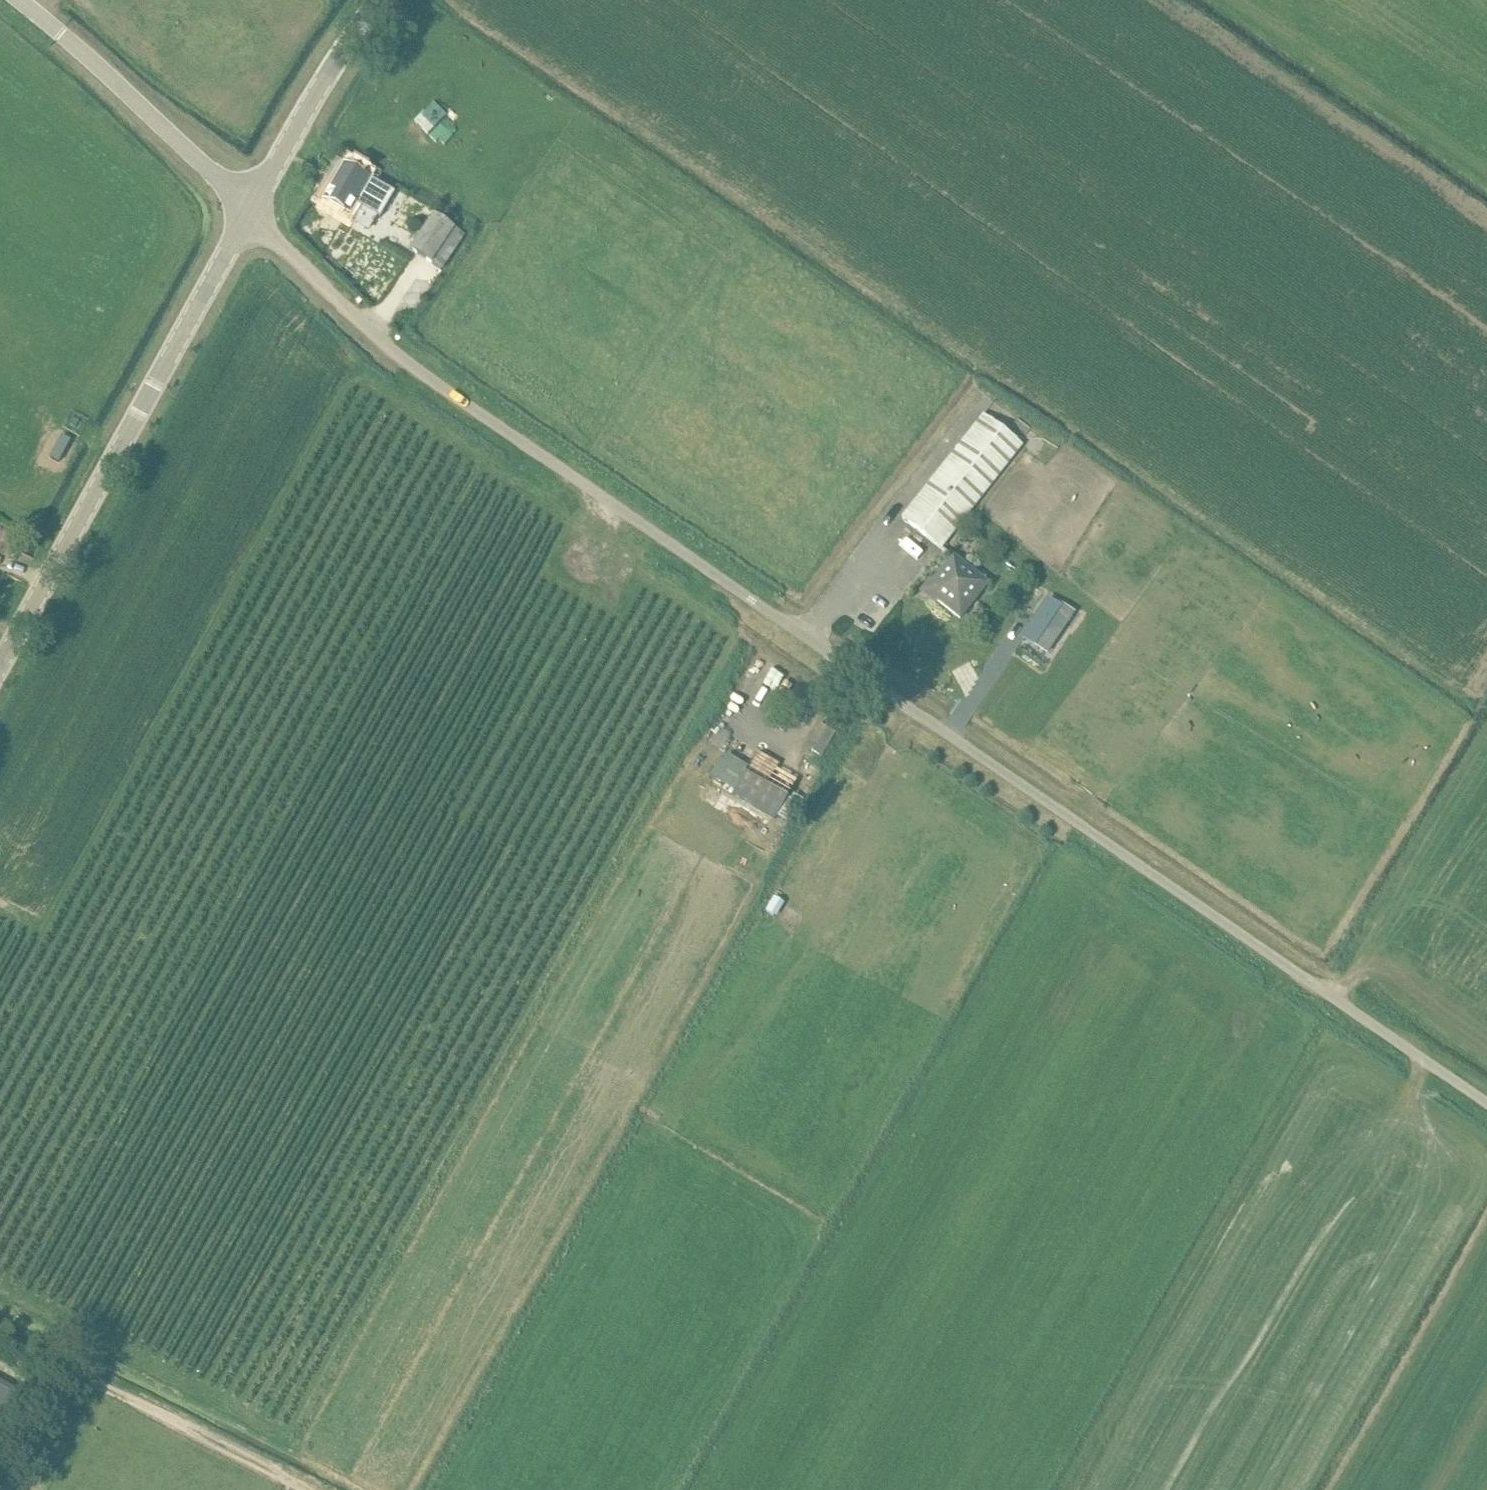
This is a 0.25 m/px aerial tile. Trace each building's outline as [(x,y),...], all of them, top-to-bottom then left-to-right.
[(412,118),(424,133),(446,114),(434,99),(412,118)] [(438,124),(428,132),(437,144),(447,136),(438,124)] [(323,202),(348,216),(357,201),(374,211),(381,198),(364,189),(364,188),(339,173),(323,202)] [(433,214),(410,250),(443,271),(466,235),(433,214)] [(1023,445),(983,414),(902,517),(942,549),(1023,445)] [(61,436),(50,457),(59,462),(70,440),(61,436)] [(926,591),(960,618),(988,583),(953,556),(926,591)] [(1046,653),(1073,614),(1062,606),(1060,607),(1049,599),(1030,627),(1022,639),(1033,647),(1035,645),(1046,653)] [(806,749),(823,758),(837,733),(821,724),(806,749)] [(775,818),(788,825),(803,799),(775,783),(772,789),(766,786),(779,764),(757,751),(748,766),(724,752),(707,780),(732,795),(733,794),(775,818)] [(0,1373),(0,1411),(17,1383),(0,1373)]
